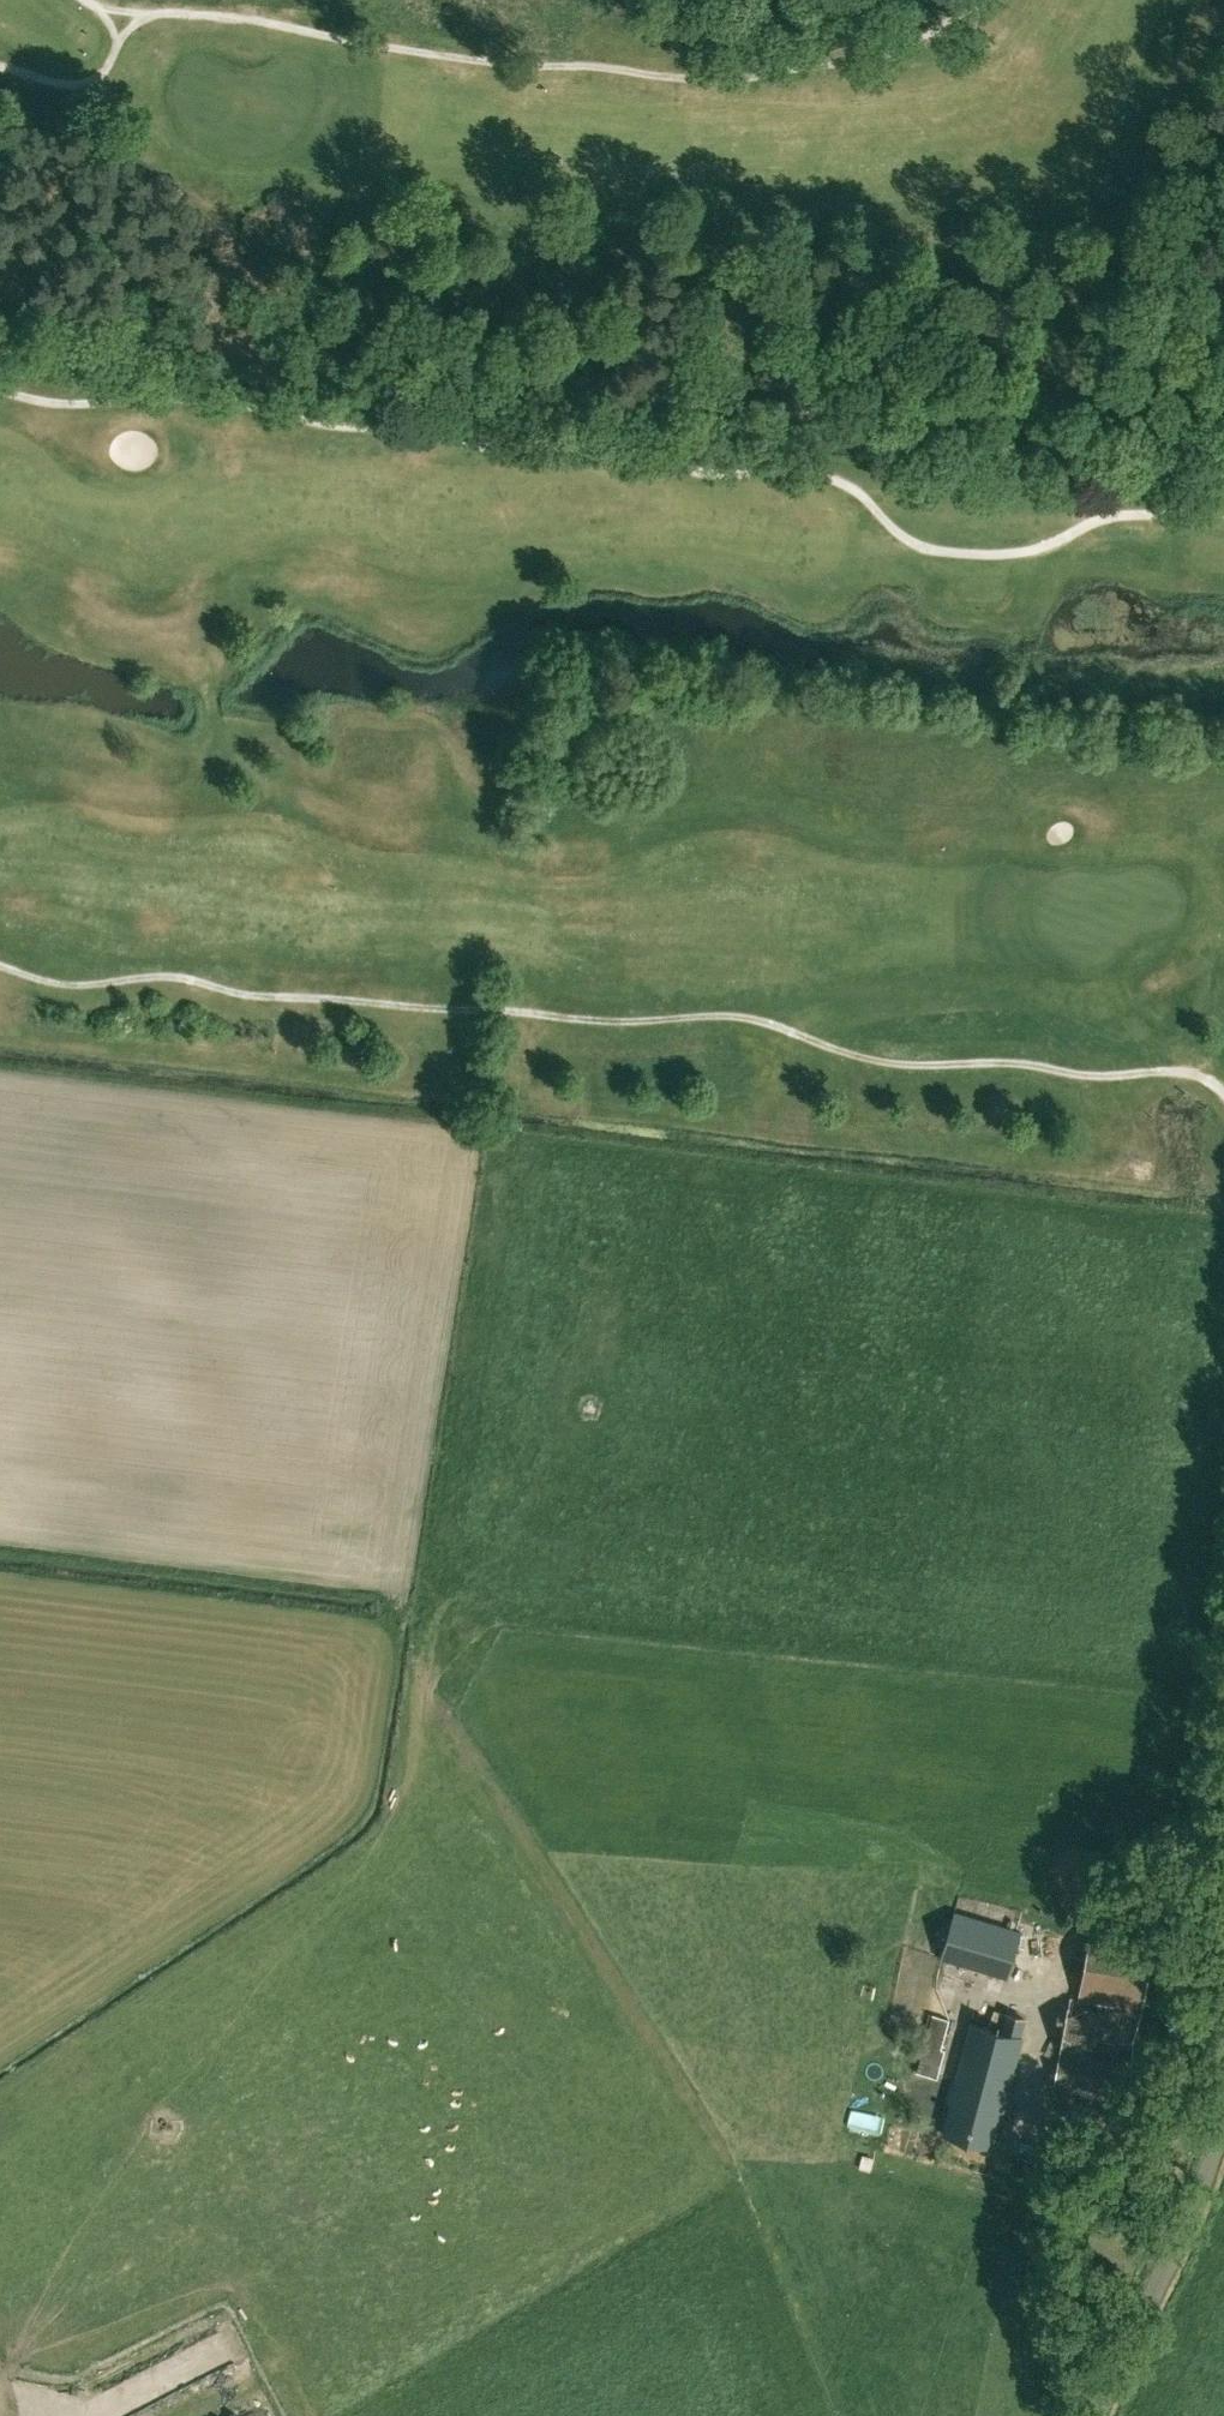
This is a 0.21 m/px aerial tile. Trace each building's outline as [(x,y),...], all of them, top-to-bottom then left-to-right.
[(1055,1900),(1060,1886),(1045,1881),(1040,1895),(1055,1900)] [(1051,1916),(1054,1902),(1038,1898),(1035,1912),(1051,1916)] [(955,1909),(940,1960),(1007,1981),(1022,1930),(955,1909)] [(1071,1999),(1060,2054),(1130,2066),(1140,2011),(1142,2011),(1147,1984),(1154,1948),(1155,1942),(1091,1931),(1078,2000),(1071,1999)] [(1006,2014),(1002,2031),(971,2023),(950,2102),(951,2103),(943,2133),(992,2146),(999,2118),(1000,2118),(1022,2036),(1020,2036),(1024,2019),(1006,2014)] [(925,2036),(916,2069),(937,2075),(946,2042),(942,2041),(925,2036)] [(217,2325),(188,2357),(207,2374),(236,2342),(217,2325)]
